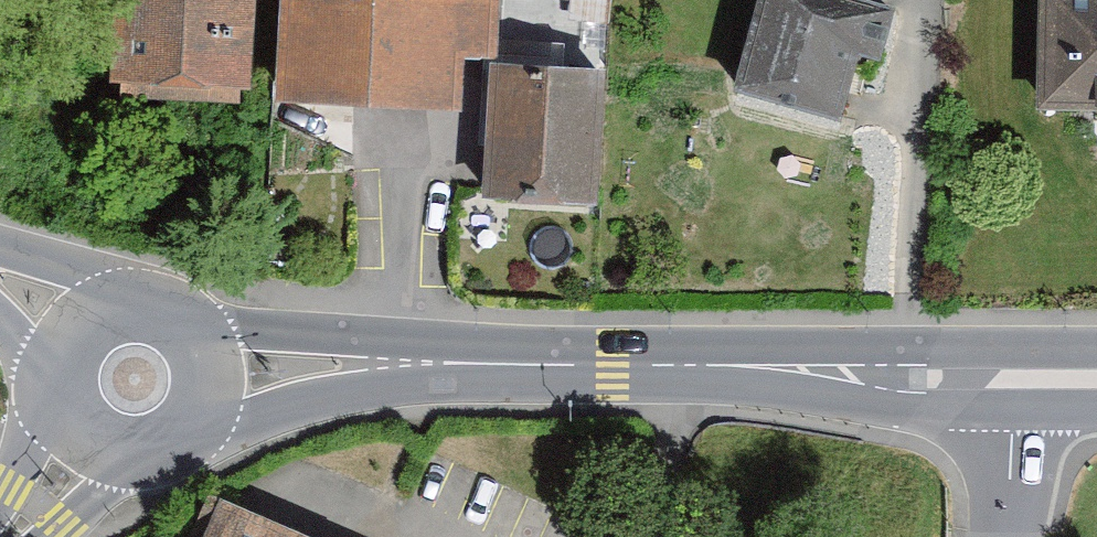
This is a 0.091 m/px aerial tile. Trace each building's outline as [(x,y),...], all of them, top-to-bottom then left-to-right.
[(242,0),(100,0),(95,101),(237,108),(242,0)] [(441,122),(445,50),(484,52),(486,0),(277,0),(272,114),(441,122)] [(710,102),(814,132),(835,61),(863,69),(880,9),(848,0),(739,0),(710,102)] [(1028,120),(1096,121),(1096,0),(1030,0),(1028,120)] [(467,218),(583,224),(591,82),(474,76),(467,218)] [(202,504),(189,536),(281,536),(202,504)]
